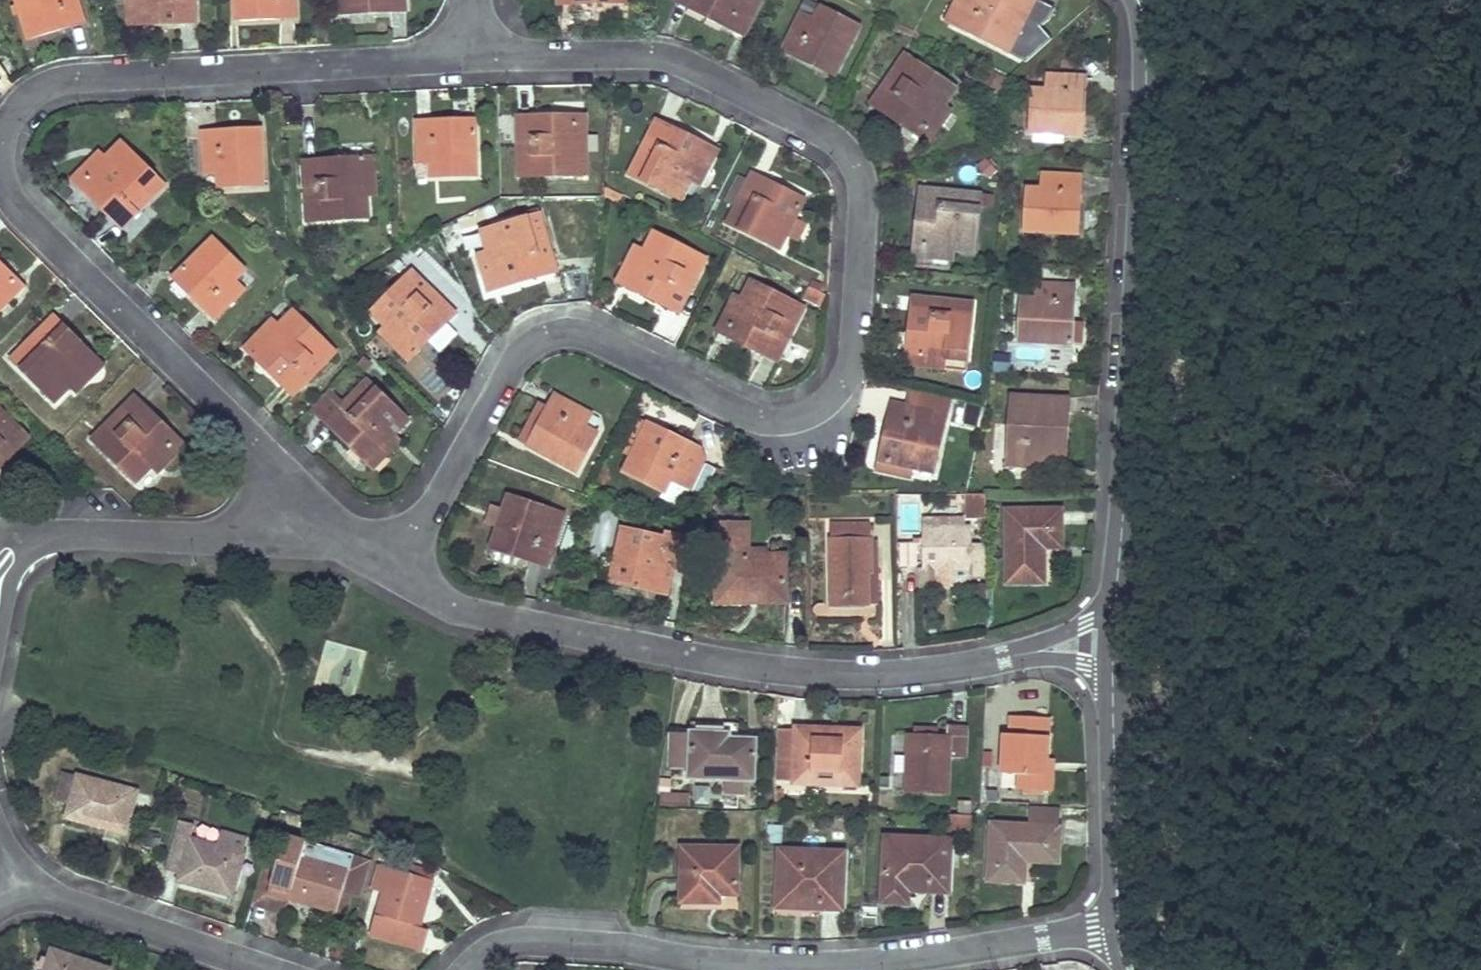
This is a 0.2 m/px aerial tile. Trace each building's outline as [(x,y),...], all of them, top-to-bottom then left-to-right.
[(84,22),(76,0),(15,0),(27,40),(84,22)] [(136,26),(135,0),(125,0),(126,26),(136,26)] [(136,26),(181,24),(180,6),(194,5),(194,0),(135,0),(136,26)] [(294,17),(293,0),(234,0),(235,20),(294,17)] [(347,15),(346,0),(336,0),(337,15),(347,15)] [(391,12),(391,0),(346,0),(347,15),(391,12)] [(405,11),(405,0),(391,0),(391,12),(405,11)] [(690,0),(674,0),(673,2),(686,8),(690,0)] [(743,0),(690,0),(686,8),(729,30),(743,0)] [(729,30),(737,34),(754,0),(743,0),(729,30)] [(966,0),(956,0),(945,23),(953,27),(966,0)] [(1035,0),(966,0),(953,27),(1009,54),(1035,0)] [(181,24),(195,23),(194,5),(180,6),(181,24)] [(834,77),(859,26),(819,6),(813,19),(800,13),(781,51),(834,77)] [(922,42),(925,37),(895,22),(893,27),(922,42)] [(904,55),(878,94),(889,102),(882,113),(921,139),(943,106),(955,88),(904,55)] [(1064,135),(1084,136),(1086,77),(1044,75),(1044,90),(1029,89),(1027,133),(1034,134),(1064,135)] [(870,105),(882,113),(889,102),(878,94),(870,105)] [(952,112),(943,106),(921,139),(930,145),(952,112)] [(502,115),(502,143),(515,142),(514,114),(502,115)] [(518,178),(577,177),(576,115),(532,116),(532,134),(518,133),(518,178)] [(577,177),(587,177),(586,115),(576,115),(577,177)] [(532,134),(532,116),(518,116),(518,133),(532,134)] [(431,178),(476,176),(474,120),(415,121),(416,164),(431,163),(431,178)] [(662,139),(669,126),(656,120),(649,133),(662,139)] [(691,182),(708,146),(669,126),(662,139),(649,133),(628,175),(681,201),(691,182)] [(218,188),(262,185),(259,129),(201,132),(203,174),(217,174),(218,188)] [(1063,143),(1064,135),(1034,134),(1034,142),(1063,143)] [(132,220),(165,186),(121,144),(106,160),(79,187),(112,220),(122,210),(132,220)] [(691,182),(699,186),(717,151),(708,146),(691,182)] [(79,187),(106,160),(98,153),(71,180),(79,187)] [(306,223),(367,218),(366,197),(363,157),(316,161),(317,175),(303,176),(306,223)] [(366,197),(376,196),(373,157),(363,157),(366,197)] [(303,176),(317,175),(316,161),(302,161),(303,176)] [(793,220),(804,199),(751,173),(726,224),(778,250),(785,236),(793,220)] [(1022,232),(1079,235),(1081,176),(1039,174),(1038,188),(1024,188),(1022,232)] [(917,202),(935,204),(937,190),(919,188),(917,202)] [(952,251),(975,253),(979,207),(980,194),(937,190),(935,204),(917,202),(913,246),(952,251)] [(991,207),(992,195),(980,194),(979,207),(991,207)] [(122,230),(132,220),(122,210),(112,220),(122,230)] [(539,214),(479,232),(485,252),(497,290),(542,276),(537,259),(551,256),(539,214)] [(796,241),(804,226),(793,220),(785,236),(796,241)] [(685,297),(704,259),(652,232),(642,252),(624,287),(664,307),(672,291),(685,297)] [(233,280),(243,270),(212,238),(172,279),(213,320),(243,290),(233,280)] [(951,261),(952,251),(913,246),(912,257),(951,261)] [(624,287),(642,252),(633,247),(616,283),(624,287)] [(487,293),(497,290),(485,252),(476,255),(487,293)] [(556,272),(551,256),(537,259),(542,276),(556,272)] [(17,282),(0,264),(0,299),(17,282)] [(412,270),(371,312),(385,326),(414,355),(445,323),(433,310),(443,300),(412,270)] [(783,347),(804,308),(751,281),(741,300),(723,336),(763,356),(771,340),(783,347)] [(24,288),(17,282),(0,299),(0,313),(24,288)] [(1033,298),(1034,284),(1020,283),(1018,297),(1033,298)] [(1033,298),(1018,297),(1016,341),(1072,345),(1076,287),(1034,284),(1033,298)] [(817,305),(822,295),(808,287),(803,298),(817,305)] [(677,313),(685,297),(672,291),(664,307),(677,313)] [(723,336),(741,300),(732,296),(714,332),(723,336)] [(910,311),(928,313),(929,299),(912,297),(910,311)] [(945,359),(967,361),(973,303),(929,299),(928,313),(910,311),(906,355),(945,359)] [(445,323),(456,313),(443,300),(433,310),(445,323)] [(292,311),(277,326),(249,356),(282,386),(291,376),(301,386),(335,352),(292,311)] [(11,359),(54,403),(70,387),(97,360),(54,316),(11,359)] [(242,348),(249,356),(277,326),(270,319),(242,348)] [(407,362),(414,355),(385,326),(378,333),(407,362)] [(763,356),(776,363),(783,347),(771,340),(763,356)] [(966,371),(967,361),(906,355),(905,365),(966,371)] [(78,395),(105,367),(97,360),(70,387),(78,395)] [(292,396),(301,386),(291,376),(282,386),(292,396)] [(393,435),(408,420),(367,380),(334,414),(347,426),(337,437),(365,464),(393,435)] [(950,399),(911,390),(907,407),(891,403),(878,461),(914,469),(934,474),(950,399)] [(585,428),(591,415),(554,395),(547,408),(527,447),(576,474),(597,434),(585,428)] [(1043,459),(1066,460),(1069,399),(1008,396),(1005,457),(1043,459)] [(135,417),(145,406),(134,397),(125,407),(135,417)] [(518,443),(527,447),(547,408),(539,403),(518,443)] [(125,407),(92,440),(136,483),(151,467),(178,440),(145,406),(135,417),(125,407)] [(29,437),(0,409),(0,466),(29,437)] [(337,437),(347,426),(334,414),(324,424),(337,437)] [(624,456),(630,458),(647,423),(640,420),(624,456)] [(663,494),(669,480),(682,486),(700,448),(687,442),(647,423),(630,458),(623,474),(663,494)] [(372,471),(400,442),(393,435),(365,464),(372,471)] [(158,474),(186,447),(178,440),(151,467),(158,474)] [(698,494),(709,471),(700,448),(682,486),(698,494)] [(1043,469),(1043,459),(1005,457),(1004,467),(1043,469)] [(911,479),(914,469),(878,461),(876,471),(911,479)] [(985,516),(984,492),(976,493),(975,493),(976,494),(975,494),(974,494),(974,493),(965,493),(962,493),(962,516),(985,516)] [(507,495),(502,512),(498,526),(490,550),(546,567),(559,527),(545,523),(550,509),(507,495)] [(498,526),(502,512),(490,507),(486,523),(498,526)] [(1043,548),(1061,548),(1060,510),(1005,511),(1006,584),(1044,584),(1043,548)] [(743,558),(766,558),(765,553),(748,552),(747,525),(716,525),(715,530),(742,530),(743,558)] [(869,525),(829,526),(831,607),(866,607),(866,573),(870,574),(869,541),(869,525)] [(969,569),(969,525),(918,525),(918,569),(969,569)] [(661,552),(664,537),(621,528),(609,583),(666,595),(671,570),(675,555),(661,552)] [(742,530),(715,530),(716,605),(751,604),(750,596),(784,596),(784,557),(766,558),(743,558),(742,530)] [(686,573),(693,544),(664,537),(661,552),(675,555),(671,570),(686,573)] [(877,606),(875,541),(869,541),(870,574),(866,573),(866,607),(877,606)] [(983,548),(971,548),(970,576),(982,577),(983,548)] [(750,596),(751,604),(785,604),(784,596),(750,596)] [(1047,721),(1011,719),(1010,737),(1001,737),(1000,777),(1018,778),(1044,779),(1045,763),(1047,721)] [(690,724),(690,734),(728,735),(728,740),(737,740),(737,726),(690,724)] [(915,737),(908,737),(906,793),(946,794),(948,759),(964,759),(965,729),(948,728),(948,738),(935,738),(915,737)] [(859,732),(794,729),(794,732),(775,731),(774,781),(793,782),(793,784),(857,787),(859,732)] [(915,737),(935,738),(936,730),(915,729),(915,737)] [(668,769),(689,769),(690,734),(670,734),(668,769)] [(745,781),(753,781),(755,740),(737,740),(728,740),(728,735),(690,734),(689,769),(688,780),(724,780),(745,781)] [(1049,792),(1050,764),(1045,763),(1044,779),(1018,778),(1017,791),(1049,792)] [(123,833),(126,833),(137,792),(63,773),(55,802),(70,806),(67,818),(105,828),(123,833)] [(744,794),(745,781),(724,780),(724,794),(744,794)] [(689,797),(661,796),(661,806),(689,807),(689,797)] [(987,881),(1023,883),(1024,862),(1056,864),(1059,808),(1029,807),(1028,827),(990,825),(987,881)] [(970,816),(949,815),(948,833),(970,834),(970,816)] [(232,897),(244,855),(190,840),(195,825),(180,822),(166,872),(180,876),(179,881),(232,897)] [(780,824),(767,823),(766,842),(780,842),(780,824)] [(120,844),(123,833),(105,828),(103,840),(120,844)] [(270,893),(336,913),(337,910),(347,874),(348,871),(347,871),(351,857),(285,838),(270,893)] [(949,841),(883,838),(881,904),(906,905),(906,892),(947,893),(949,841)] [(736,896),(736,849),(681,849),(680,903),(710,903),(710,892),(716,892),(716,895),(717,895),(736,896)] [(843,854),(778,851),(776,908),(793,908),(793,903),(801,904),(801,909),(841,910),(843,854)] [(391,869),(432,881),(434,874),(393,862),(391,869)] [(432,881),(391,869),(390,871),(379,868),(373,887),(385,890),(372,935),(423,950),(428,931),(419,928),(432,881)] [(347,913),(356,876),(347,874),(337,910),(347,913)] [(52,952),(47,969),(107,969),(52,952)]
